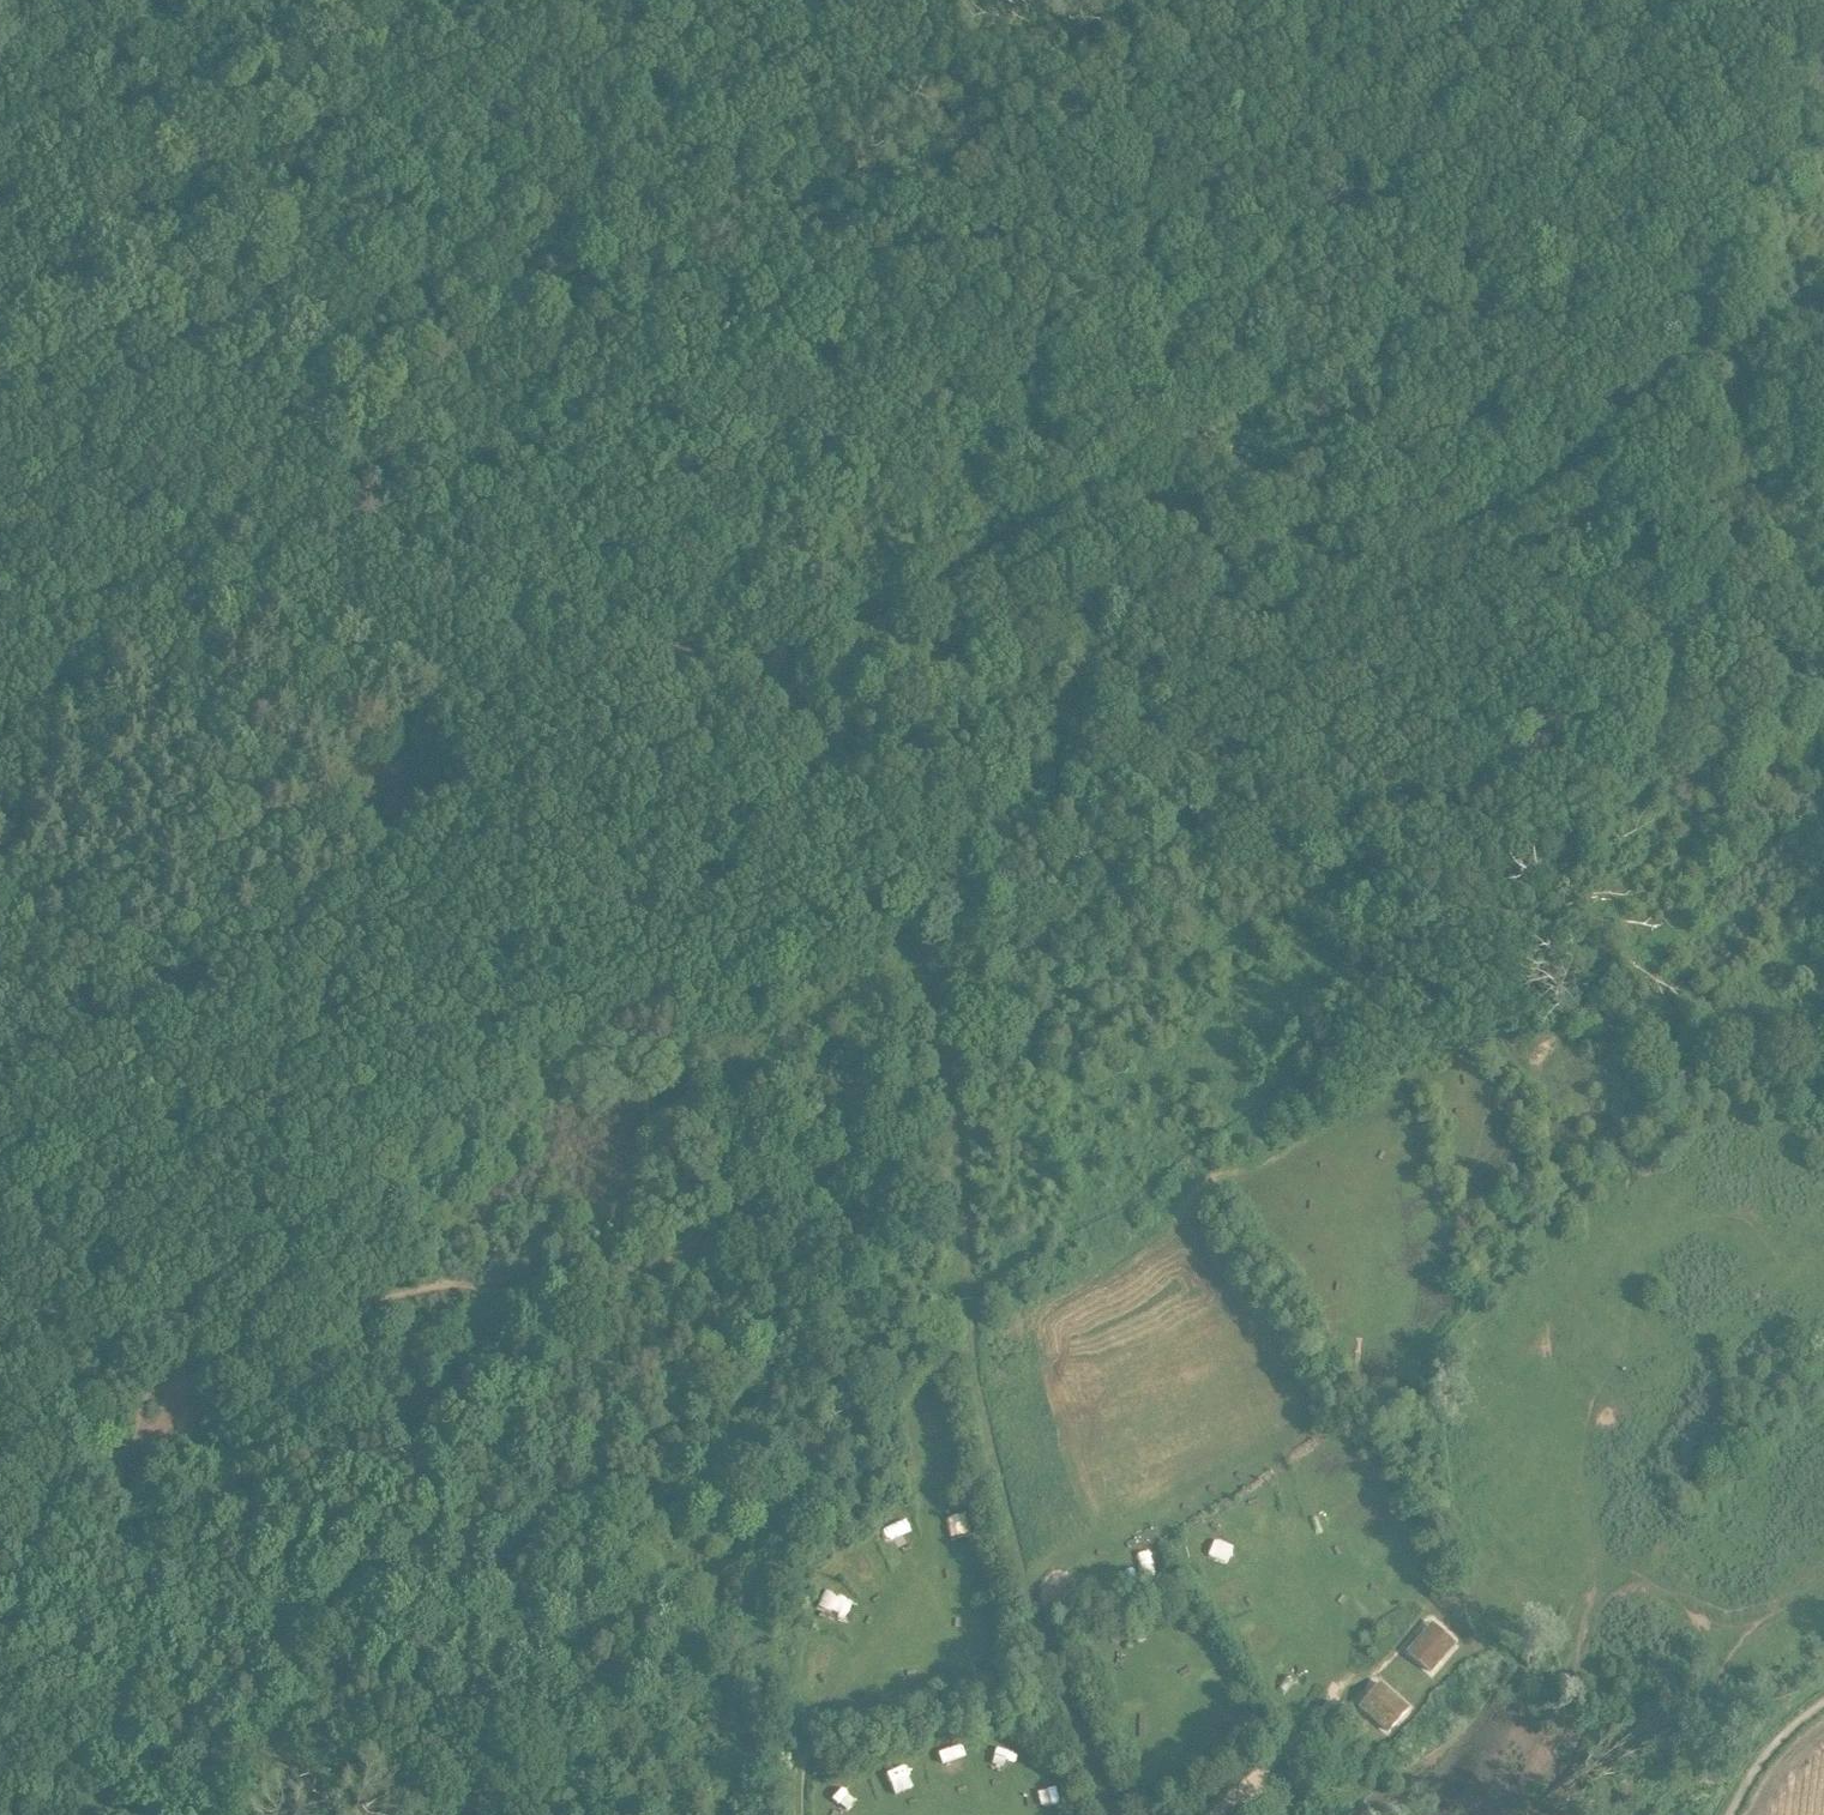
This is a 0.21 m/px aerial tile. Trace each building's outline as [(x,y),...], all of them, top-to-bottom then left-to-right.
[(1431,1669),(1458,1641),(1434,1618),(1407,1646),(1431,1669)] [(1383,1678),(1359,1702),(1388,1730),(1411,1705),(1383,1678)]
